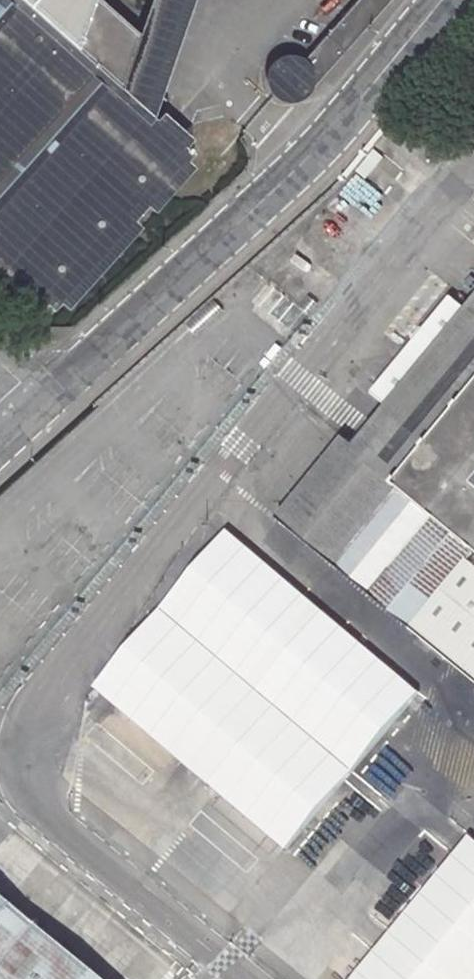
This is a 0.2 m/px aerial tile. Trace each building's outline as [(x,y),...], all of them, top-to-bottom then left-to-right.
[(48,309),(188,151),(148,116),(129,136),(95,107),(114,86),(124,53),(119,47),(131,32),(96,0),(0,0),(0,266),(48,309)] [(131,32),(124,53),(114,86),(95,107),(129,136),(148,116),(186,0),(142,0),(131,32)] [(388,0),(355,0),(297,66),(291,63),(286,63),(278,65),(274,68),(270,76),(270,84),(274,91),(280,95),(288,97),(294,95),(299,91),(304,95),(388,0)] [(362,452),(401,484),(473,395),(473,315),(362,452)] [(401,484),(473,544),(473,395),(401,484)] [(401,484),(362,452),(347,440),(281,519),(473,678),(473,544),(401,484)] [(423,693),(229,530),(90,695),(285,857),(423,693)] [(473,836),(355,978),(473,978),(473,836)] [(0,898),(0,978),(99,978),(0,898)]
